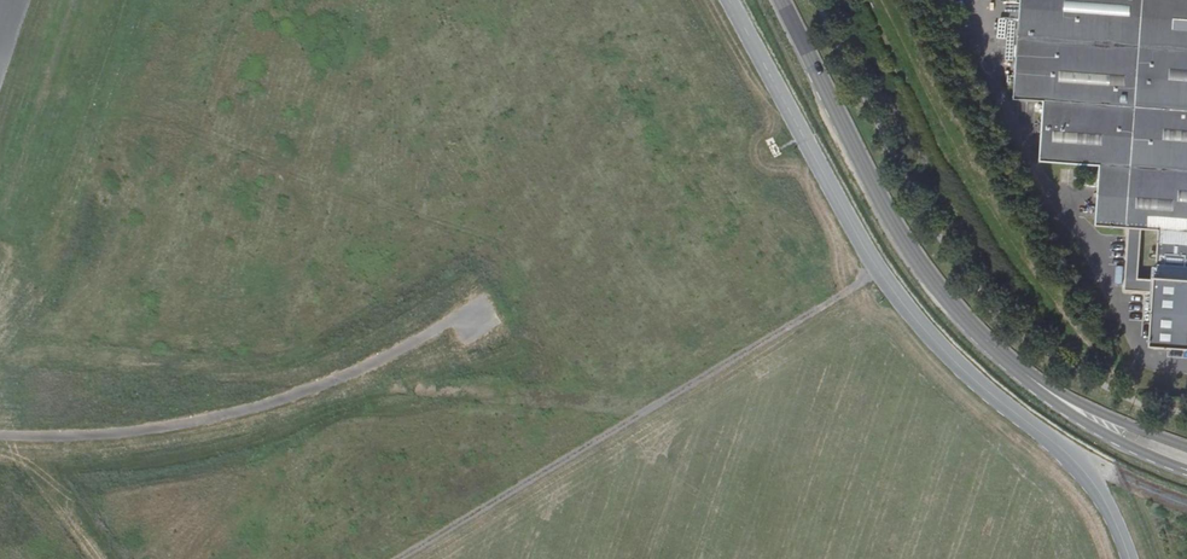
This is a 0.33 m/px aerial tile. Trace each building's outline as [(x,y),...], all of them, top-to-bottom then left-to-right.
[(1018,99),(1048,101),(1045,162),(1104,166),(1101,227),(1143,229),(1142,242),(1162,243),(1160,277),(1186,278),(1186,0),(1025,0),(1018,99)] [(1152,343),(1186,346),(1186,278),(1160,277),(1155,276),(1152,343)]
